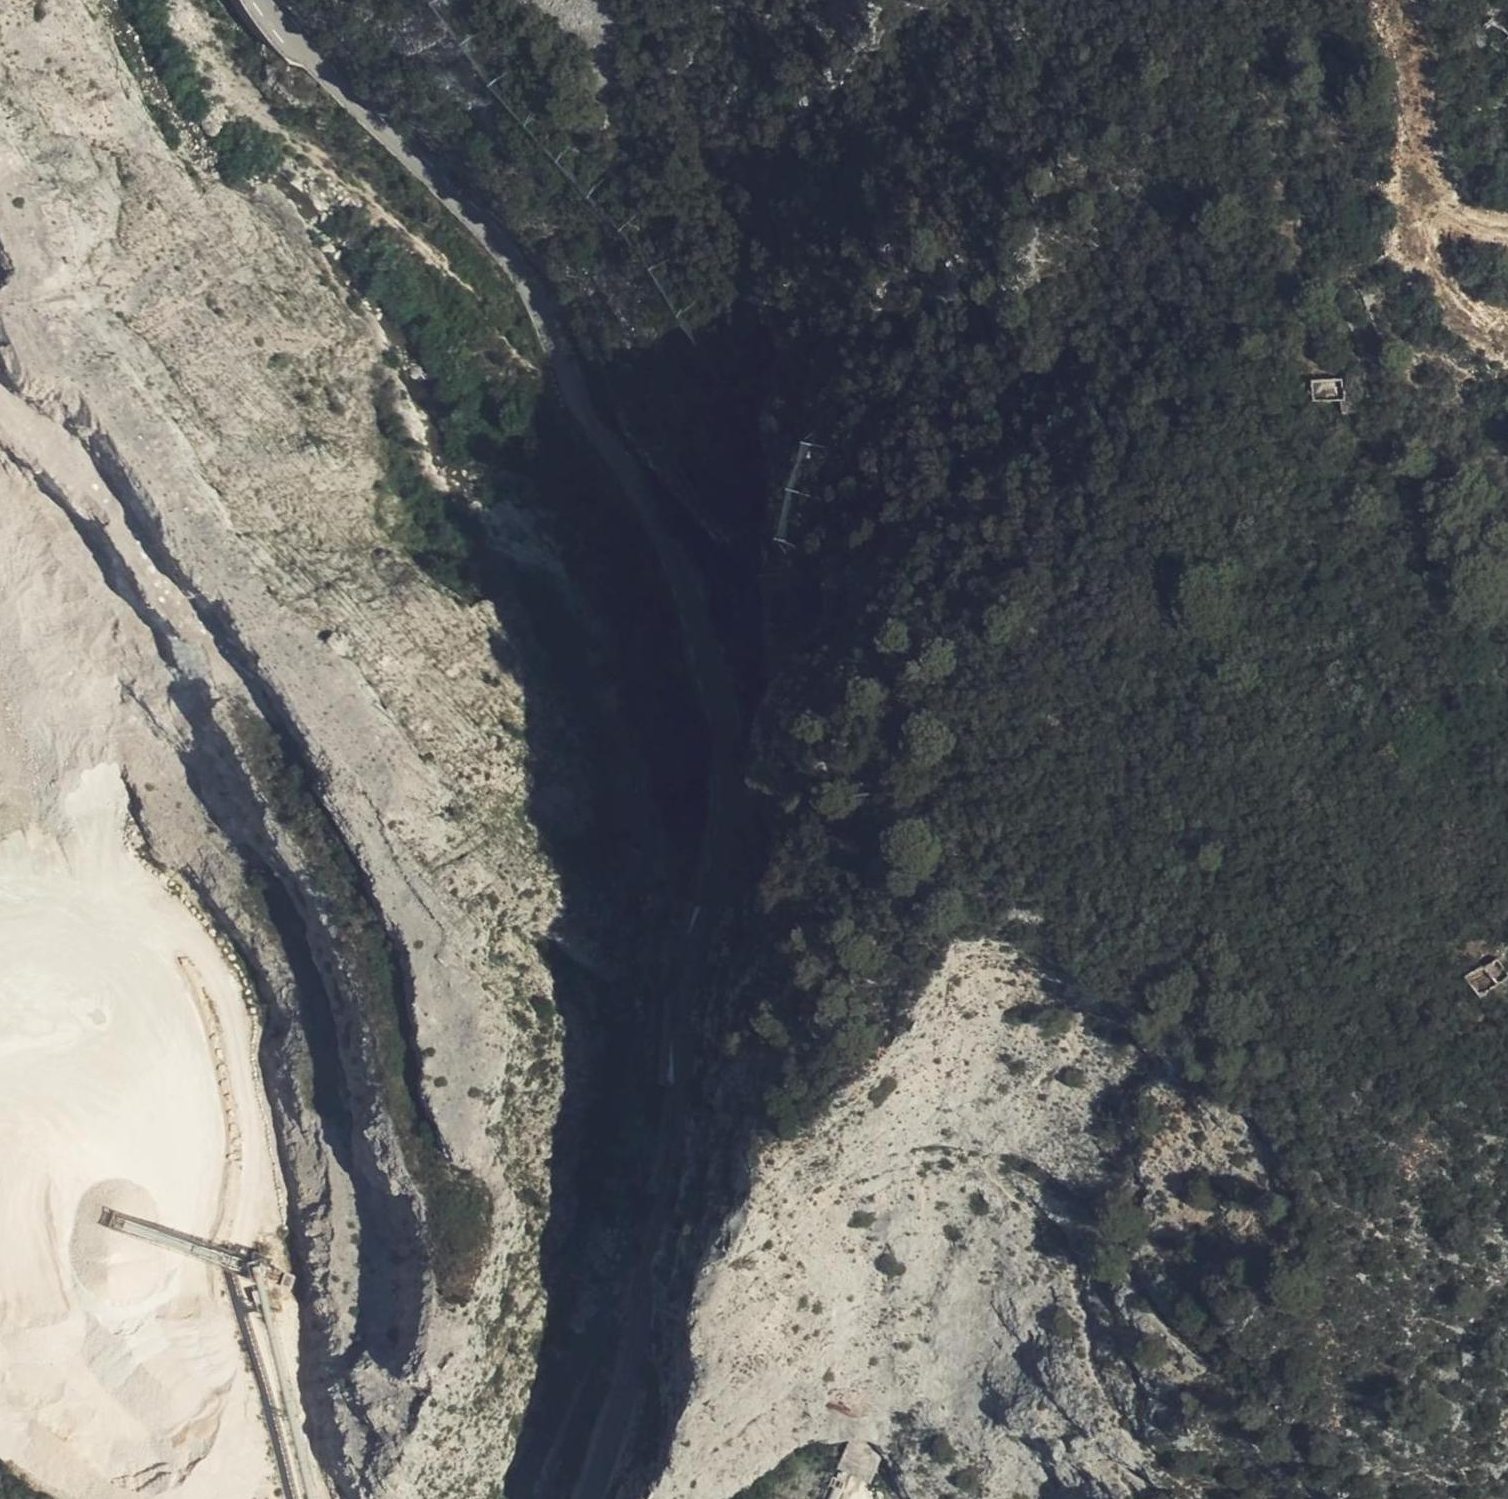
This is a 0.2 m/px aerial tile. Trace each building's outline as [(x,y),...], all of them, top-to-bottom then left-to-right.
[(1350,393),(1366,390),(1362,374),(1349,377),(1343,358),(1312,366),(1317,386),(1346,379),(1350,393)] [(1488,945),(1500,964),(1507,959),(1507,946),(1501,935),(1488,945)] [(1500,964),(1488,945),(1471,958),(1482,975),(1485,974),(1500,964)]
